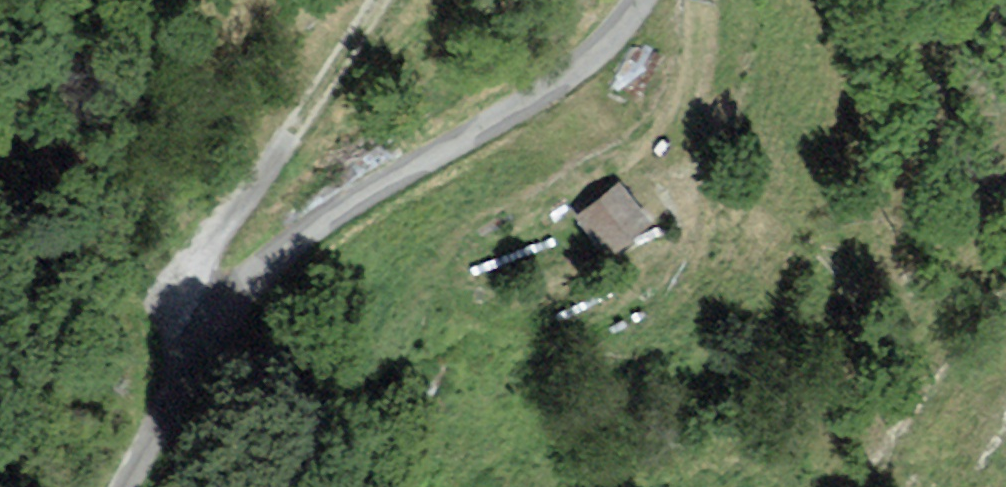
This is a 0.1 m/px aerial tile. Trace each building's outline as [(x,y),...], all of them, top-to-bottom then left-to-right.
[(619,180),(578,215),(607,249),(648,215),(619,180)]
